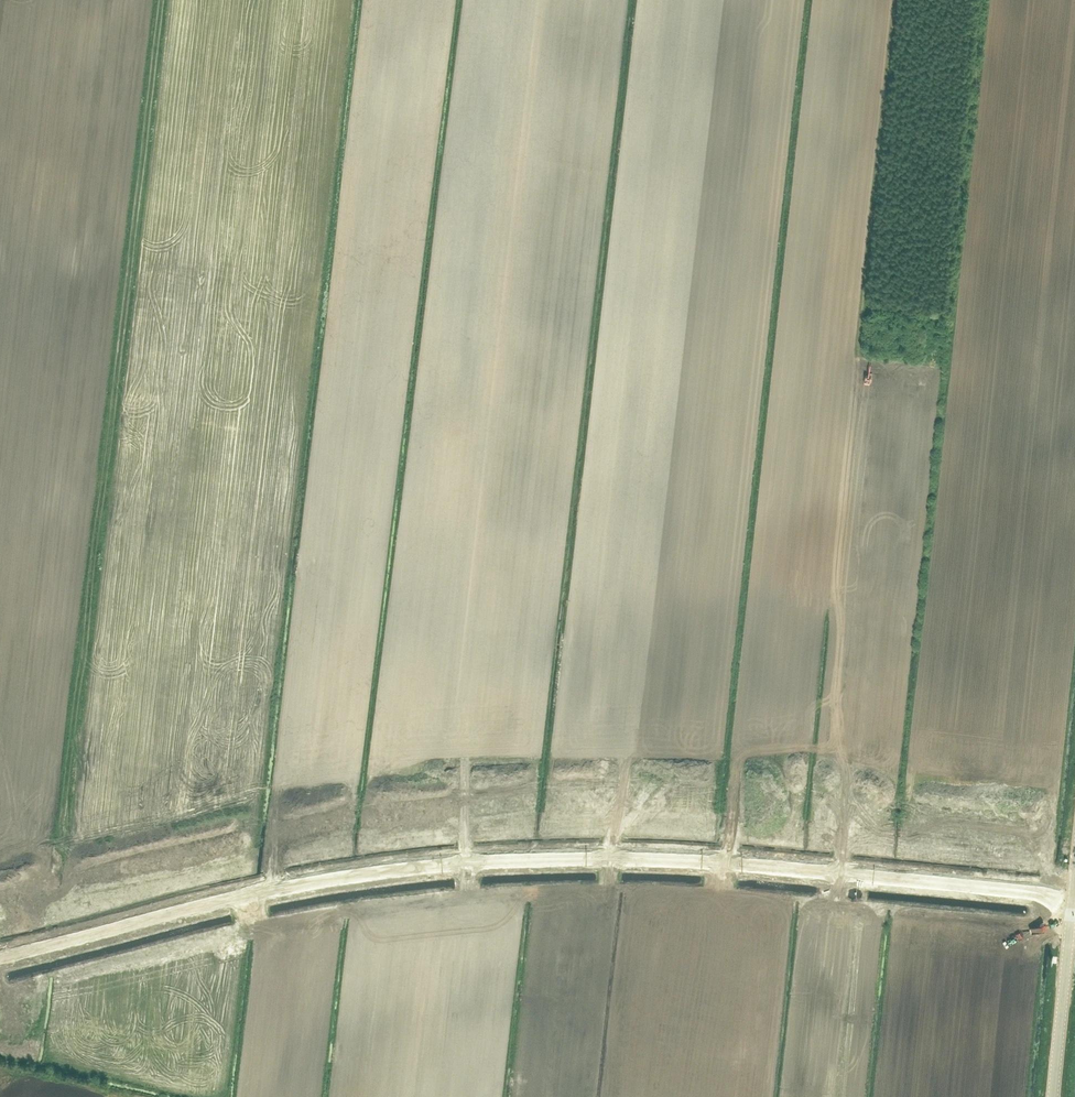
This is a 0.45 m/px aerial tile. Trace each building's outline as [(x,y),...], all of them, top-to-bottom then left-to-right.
[(934,344),(924,345),(925,357),(935,356),(934,344)]
